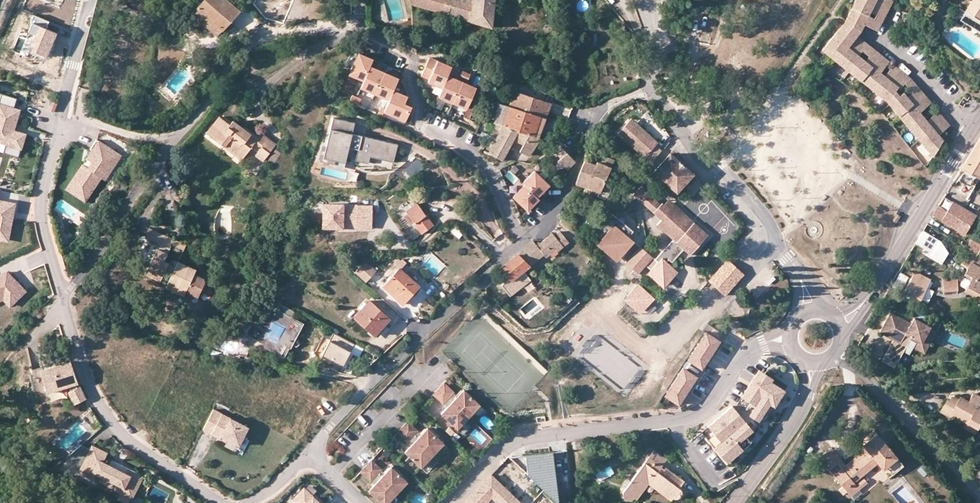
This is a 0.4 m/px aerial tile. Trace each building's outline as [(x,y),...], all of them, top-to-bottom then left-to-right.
[(226,0),(203,0),(191,13),(216,36),(239,11),(226,0)] [(410,4),(491,26),(493,0),(472,0),(470,0),(410,0),(410,4)] [(863,22),(867,15),(872,6),(875,0),(855,0),(842,23),(857,32),(863,22)] [(885,13),(888,7),(876,0),(875,0),(872,6),(885,13)] [(965,11),(979,21),(979,0),(972,0),(965,11)] [(867,15),(880,22),(885,13),(872,6),(867,15)] [(28,50),(46,57),(56,33),(46,29),(49,21),(34,15),(31,22),(32,23),(28,32),(34,34),(28,50)] [(876,30),(880,22),(867,15),(863,22),(876,30)] [(901,83),(905,78),(892,67),(882,77),(878,74),(871,68),(864,62),(857,56),(851,51),(841,43),(851,32),(842,25),(821,49),(884,102),(896,89),(901,83)] [(851,51),(861,40),(851,32),(841,43),(851,51)] [(857,56),(866,45),(861,40),(851,51),(857,56)] [(345,71),(365,80),(371,66),(374,59),(354,50),(345,71)] [(864,62),(871,68),(880,57),(873,51),(864,62)] [(447,76),(451,67),(428,57),(421,75),(429,79),(428,82),(442,88),(447,76)] [(871,68),(878,74),(887,63),(880,57),(871,68)] [(362,87),(377,93),(386,72),(371,66),(365,80),(362,87)] [(377,93),(391,99),(395,90),(400,78),(386,72),(377,93)] [(442,88),(438,96),(453,103),(462,82),(447,76),(442,88)] [(906,79),(905,78),(901,83),(905,88),(910,84),(906,79)] [(462,82),(453,103),(467,109),(476,88),(462,82)] [(915,89),(910,84),(905,88),(910,93),(915,89)] [(900,93),(896,89),(884,102),(887,105),(900,93)] [(920,95),(915,89),(910,93),(905,98),(910,104),(920,95)] [(387,109),(386,111),(408,120),(414,106),(406,103),(410,96),(395,90),(391,99),(387,109)] [(514,91),(509,106),(528,112),(533,97),(514,91)] [(1,92),(0,98),(0,142),(7,143),(3,152),(20,157),(26,133),(17,131),(21,108),(14,106),(17,96),(1,92)] [(900,93),(887,105),(933,156),(942,140),(936,134),(930,127),(925,121),(917,112),(910,104),(905,98),(900,93)] [(917,112),(927,102),(920,95),(910,104),(917,112)] [(528,112),(545,118),(551,103),(533,97),(528,112)] [(499,103),(493,122),(496,123),(503,125),(517,129),(517,131),(538,138),(545,118),(528,112),(509,106),(499,103)] [(930,127),(941,118),(936,112),(925,121),(930,127)] [(241,133),(230,124),(220,116),(207,133),(225,147),(226,146),(243,158),(251,147),(257,151),(255,155),(263,161),(275,145),(261,134),(258,138),(245,127),(244,129),(241,133)] [(353,131),(356,122),(334,116),(324,156),(345,162),(349,146),(358,148),(355,159),(369,162),(370,155),(394,161),(399,143),(353,131)] [(632,129),(637,123),(632,118),(627,124),(632,129)] [(947,124),(941,118),(930,127),(936,134),(947,124)] [(233,120),(230,124),(241,133),(244,129),(233,120)] [(645,158),(658,143),(648,133),(646,135),(643,132),(645,131),(637,123),(632,129),(627,124),(618,133),(645,158)] [(517,129),(503,125),(490,153),(502,160),(513,139),(523,144),(519,151),(528,156),(530,155),(541,139),(538,138),(517,131),(517,129)] [(961,168),(960,170),(963,172),(963,173),(978,181),(979,178),(979,137),(961,168)] [(122,157),(97,140),(65,189),(86,202),(102,178),(106,181),(122,157)] [(226,146),(225,147),(242,160),(243,158),(226,146)] [(276,150),(269,158),(275,163),(282,155),(276,150)] [(567,169),(575,161),(567,153),(558,161),(567,169)] [(676,192),(693,174),(691,173),(670,154),(654,172),(676,192)] [(419,160),(406,171),(411,178),(424,167),(419,160)] [(578,177),(576,183),(585,187),(593,189),(599,192),(597,196),(607,199),(611,188),(613,189),(617,180),(608,175),(610,168),(596,162),(595,166),(584,161),(578,177)] [(534,170),(522,182),(524,184),(536,196),(548,184),(534,170)] [(536,196),(524,184),(512,196),(527,210),(538,198),(536,196)] [(633,194),(655,214),(660,208),(638,189),(633,194)] [(11,243),(16,203),(0,200),(0,241),(11,243)] [(948,210),(939,205),(934,215),(966,232),(976,215),(953,201),(948,210)] [(374,203),(324,202),(324,227),(373,229),(374,203)] [(671,213),(676,208),(670,202),(665,207),(671,213)] [(414,206),(406,211),(408,214),(413,221),(422,233),(433,225),(417,204),(414,206)] [(663,206),(655,214),(662,220),(656,225),(673,240),(655,260),(658,262),(650,270),(647,274),(659,285),(666,285),(675,275),(674,269),(666,261),(669,258),(672,261),(683,249),(691,257),(708,238),(676,208),(671,213),(663,206)] [(407,226),(413,221),(408,214),(402,219),(407,226)] [(613,214),(595,234),(600,239),(596,245),(613,258),(620,257),(633,242),(629,237),(633,231),(613,214)] [(448,229),(459,237),(463,231),(452,223),(448,229)] [(580,224),(575,228),(581,235),(586,231),(580,224)] [(171,244),(174,239),(152,229),(148,238),(160,243),(148,269),(163,276),(165,270),(168,263),(164,261),(171,244)] [(941,240),(923,230),(916,243),(923,247),(920,252),(941,263),(948,252),(941,240)] [(517,255),(529,266),(552,247),(557,252),(563,247),(552,234),(537,245),(533,241),(517,254),(517,255)] [(186,245),(174,239),(171,244),(184,250),(186,245)] [(968,247),(979,253),(979,251),(979,244),(972,240),(968,247)] [(658,262),(655,260),(634,241),(633,242),(620,257),(626,262),(624,264),(637,275),(645,266),(650,270),(658,262)] [(229,248),(217,252),(220,261),(232,256),(229,248)] [(523,271),(529,266),(517,255),(501,269),(511,280),(523,271)] [(174,260),(168,263),(165,270),(172,274),(178,262),(174,260)] [(708,282),(725,296),(743,274),(728,260),(708,282)] [(352,271),(363,281),(373,271),(361,261),(352,271)] [(196,270),(178,262),(172,274),(168,284),(185,292),(196,270)] [(971,263),(965,274),(979,282),(979,268),(971,263)] [(163,276),(148,269),(145,274),(160,281),(163,276)] [(399,269),(383,286),(403,304),(419,286),(399,269)] [(27,292),(7,271),(0,274),(0,301),(2,299),(9,307),(27,292)] [(523,271),(511,280),(502,285),(510,296),(531,281),(523,271)] [(931,279),(916,271),(904,292),(920,301),(931,279)] [(957,276),(943,278),(944,291),(958,289),(957,276)] [(678,300),(688,288),(674,277),(664,289),(678,300)] [(184,296),(185,292),(168,284),(166,287),(184,296)] [(638,284),(627,296),(627,303),(635,310),(643,310),(650,302),(650,295),(638,284)] [(389,319),(369,301),(354,317),(374,335),(389,319)] [(301,325),(266,307),(257,326),(252,324),(247,333),(267,344),(266,346),(283,355),(287,345),(289,346),(301,325)] [(925,352),(931,341),(924,337),(930,326),(914,317),(911,323),(891,311),(881,331),(894,338),(882,359),(895,366),(904,350),(910,353),(914,346),(925,352)] [(731,318),(727,323),(733,327),(736,329),(739,324),(731,318)] [(924,337),(931,341),(937,329),(930,326),(924,337)] [(687,360),(700,369),(718,342),(705,333),(687,360)] [(329,355),(336,343),(328,339),(321,352),(329,355)] [(349,349),(336,343),(329,355),(342,362),(349,349)] [(353,343),(350,350),(358,353),(360,346),(353,343)] [(71,359),(40,369),(51,403),(71,397),(75,405),(87,398),(82,387),(71,359)] [(605,382),(626,381),(625,366),(604,367),(605,382)] [(759,367),(740,394),(742,395),(753,403),(748,413),(753,416),(758,418),(768,403),(774,406),(784,388),(759,367)] [(664,395),(678,404),(696,378),(683,368),(664,395)] [(887,384),(891,381),(886,376),(880,380),(884,386),(887,384)] [(443,380),(437,386),(467,415),(478,403),(462,387),(455,394),(452,391),(453,390),(443,380)] [(467,415),(437,386),(431,392),(441,402),(442,401),(446,404),(439,411),(455,427),(467,415)] [(974,392),(970,399),(961,395),(959,397),(955,396),(955,397),(952,396),(951,399),(948,398),(940,411),(952,417),(953,414),(967,422),(978,428),(979,425),(979,395),(974,392)] [(753,403),(742,395),(737,402),(740,404),(736,409),(747,421),(753,416),(748,413),(753,403)] [(725,462),(743,447),(737,440),(753,429),(747,421),(736,409),(732,404),(701,431),(725,462)] [(213,408),(203,428),(220,437),(221,435),(227,438),(239,444),(248,426),(213,408)] [(401,425),(431,454),(443,442),(427,426),(420,433),(417,430),(417,429),(407,419),(401,425)] [(978,428),(967,422),(963,427),(975,433),(978,428)] [(401,425),(396,431),(406,441),(407,440),(410,443),(404,450),(420,466),(431,454),(401,425)] [(835,458),(826,466),(845,490),(855,482),(878,463),(883,469),(886,467),(893,475),(904,466),(877,434),(864,445),(866,448),(868,452),(846,471),(835,458)] [(69,457),(79,462),(87,447),(77,442),(69,457)] [(126,472),(105,461),(109,451),(93,444),(79,472),(133,500),(145,475),(129,468),(126,472)] [(829,444),(826,446),(835,458),(846,471),(868,452),(866,448),(846,464),(829,444)] [(835,458),(826,446),(817,454),(826,466),(835,458)] [(647,479),(673,498),(677,498),(680,497),(681,492),(679,487),(684,480),(665,467),(664,468),(662,467),(666,459),(654,450),(630,482),(625,488),(623,492),(624,498),(629,499),(634,497),(647,479)] [(553,451),(524,453),(526,472),(558,501),(553,451)] [(372,458),(366,464),(396,492),(407,481),(391,465),(384,472),(381,468),(382,467),(372,458)] [(360,470),(370,479),(371,478),(375,482),(368,489),(383,502),(386,502),(396,492),(366,464),(360,470)] [(492,476),(465,502),(486,502),(492,497),(498,502),(519,502),(520,502),(492,476)] [(855,482),(845,490),(851,497),(868,483),(864,478),(857,484),(855,482)] [(671,500),(673,498),(647,479),(634,497),(637,500),(648,484),(671,500)] [(311,483),(306,488),(313,495),(318,490),(311,483)] [(304,487),(291,500),(294,502),(321,502),(313,495),(306,488),(304,487)] [(532,502),(533,502),(554,502),(542,491),(532,502)]
